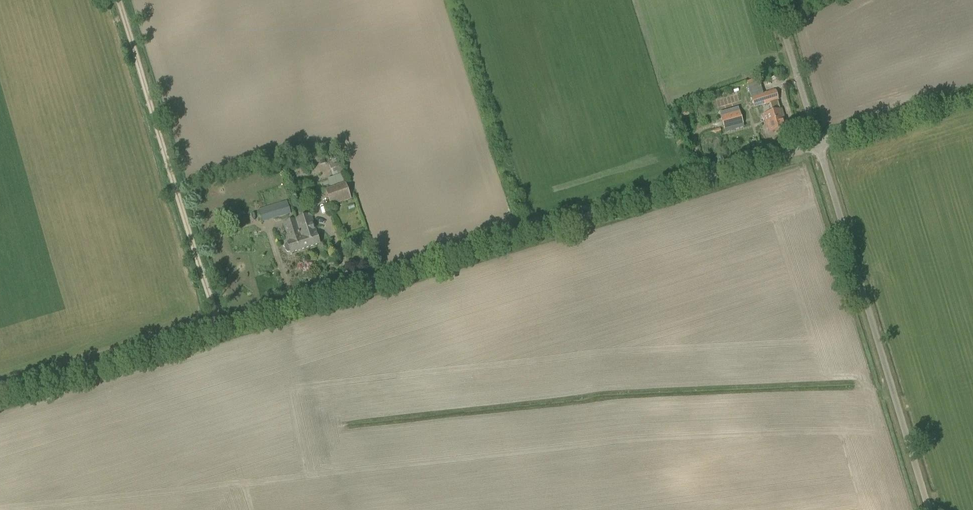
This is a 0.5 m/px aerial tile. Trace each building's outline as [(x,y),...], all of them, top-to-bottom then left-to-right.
[(758,77),(746,81),(751,96),(753,107),(757,106),(760,115),(763,114),(763,115),(766,125),(768,125),(770,132),(785,128),(782,118),(784,118),(781,110),(780,110),(778,100),(775,89),(763,93),(758,77)] [(725,129),(742,124),(739,112),(738,105),(719,111),(721,116),(725,129)] [(330,170),(340,166),(339,162),(329,165),(330,170)] [(330,186),(344,181),(342,174),(328,179),(330,186)] [(332,206),(350,199),(344,183),(326,190),(332,206)] [(258,210),(262,223),(291,214),(287,201),(258,210)] [(299,250),(319,243),(311,216),(296,221),(302,238),(296,240),(299,250)] [(290,253),(299,250),(296,240),(302,238),(296,221),(284,225),(290,242),(287,242),(287,243),(285,244),(284,245),(284,247),(285,251),(287,252),(288,253),(290,252),(290,253)] [(254,283),(246,284),(247,291),(255,290),(254,283)]
